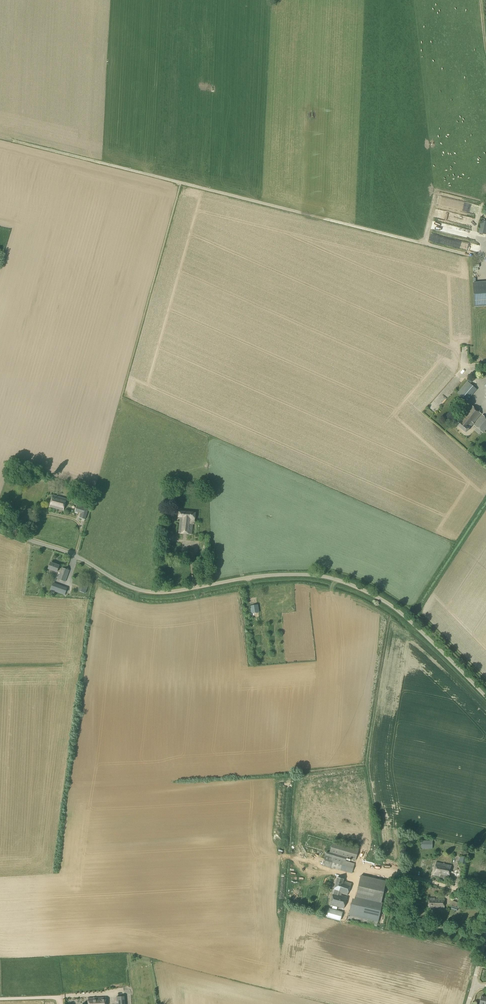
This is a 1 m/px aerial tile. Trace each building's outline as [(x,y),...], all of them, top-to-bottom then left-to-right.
[(485,234),(485,222),(481,220),(478,233),(477,232),(473,249),(479,250),(483,234),(485,235),(485,234)] [(474,307),(485,306),(485,282),(473,283),(474,307)] [(473,386),(467,382),(464,385),(473,393),(477,390),(474,387),(475,386),(474,385),(473,386)] [(466,401),(470,397),(461,389),(455,396),(464,403),(466,401)] [(465,433),(481,414),(472,406),(462,417),(461,416),(458,419),(455,424),(465,433)] [(485,430),(485,418),(482,415),(473,426),(476,428),(469,436),(476,442),(485,430)] [(63,510),(66,499),(53,495),(50,506),(63,510)] [(85,520),(88,509),(77,506),(75,511),(81,513),(79,518),(85,520)] [(195,519),(196,513),(179,511),(178,517),(180,517),(179,533),(192,535),(193,525),(194,525),(195,519)] [(61,569),(59,568),(59,566),(51,562),(48,569),(57,572),(59,573),(57,579),(65,582),(69,570),(61,567),(61,569)] [(87,590),(89,585),(82,582),(80,588),(87,590)] [(59,593),(61,587),(55,585),(53,591),(59,593)] [(251,614),(259,612),(258,605),(250,606),(251,614)] [(432,849),(432,841),(422,840),(421,849),(424,849),(432,849)] [(355,860),(358,849),(332,842),(330,852),(326,852),(323,865),(351,873),(354,863),(345,861),(346,858),(355,860)] [(466,864),(467,857),(460,856),(458,863),(466,864)] [(448,877),(451,865),(436,862),(434,875),(439,877),(439,875),(448,877)] [(378,922),(382,903),(381,903),(386,881),(361,875),(356,897),(362,898),(360,905),(351,903),(347,920),(377,926),(377,924),(373,923),(374,921),(378,922)] [(347,895),(351,883),(343,881),(343,879),(337,877),(333,892),(330,905),(333,905),(332,908),(337,909),(337,907),(344,908),(347,897),(341,895),(341,894),(347,895)] [(444,909),(444,899),(434,899),(434,898),(429,898),(429,909),(444,909)] [(464,899),(459,898),(456,907),(461,909),(463,903),(464,899)] [(340,921),(342,912),(329,909),(327,917),(340,921)]
